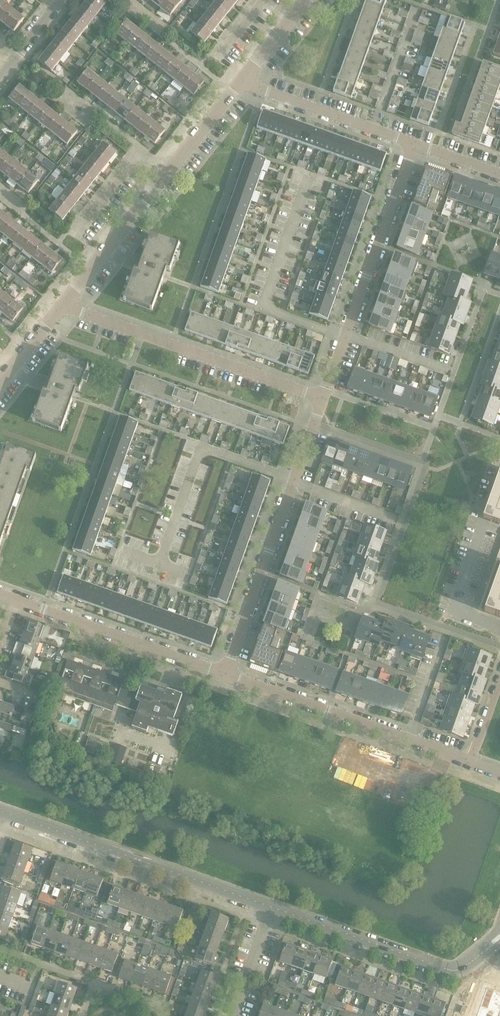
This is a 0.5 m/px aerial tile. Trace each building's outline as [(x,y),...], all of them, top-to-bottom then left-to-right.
[(85,4),(98,14),(106,4),(101,0),(88,0),(85,4)] [(151,1),(161,8),(167,0),(152,0),(151,1)] [(161,8),(171,16),(181,3),(177,0),(167,0),(161,8)] [(230,0),(218,0),(215,4),(228,14),(235,4),(230,0)] [(381,17),(384,7),(366,1),(362,11),(381,17)] [(0,10),(0,21),(4,24),(15,11),(5,4),(0,10)] [(85,4),(78,13),(91,24),(98,14),(85,4)] [(228,14),(215,4),(207,13),(220,24),(228,14)] [(15,11),(4,24),(14,32),(24,19),(15,11)] [(377,28),(381,17),(362,11),(359,21),(377,28)] [(78,13),(70,23),(83,33),(91,24),(78,13)] [(220,24),(207,13),(200,23),(212,33),(220,24)] [(465,24),(447,18),(443,28),(461,35),(465,24)] [(117,34),(127,42),(137,29),(127,21),(117,34)] [(373,38),(377,28),(359,21),(355,31),(373,38)] [(70,23),(62,33),(75,43),(83,33),(70,23)] [(212,33),(200,23),(192,33),(205,43),(212,33)] [(458,45),(461,35),(443,28),(440,38),(458,45)] [(147,37),(137,29),(127,42),(136,50),(147,37)] [(370,48),(373,38),(355,31),(352,41),(370,48)] [(62,33),(55,42),(68,52),(75,43),(62,33)] [(156,44),(147,37),(136,50),(146,57),(156,44)] [(454,55),(458,45),(440,38),(436,49),(454,55)] [(366,58),(370,48),(352,41),(348,52),(366,58)] [(55,42),(47,52),(60,62),(68,52),(55,42)] [(166,52),(156,44),(146,57),(155,65),(166,52)] [(451,65),(454,55),(436,49),(432,59),(451,65)] [(39,62),(52,72),(60,62),(47,52),(39,62)] [(175,60),(166,52),(155,65),(165,72),(175,60)] [(363,68),(366,58),(348,52),(344,62),(363,68)] [(447,75),(451,65),(432,59),(429,69),(447,75)] [(185,67),(175,60),(165,72),(175,80),(185,67)] [(359,78),(363,68),(344,62),(341,72),(359,78)] [(483,63),(480,72),(499,79),(499,69),(483,63)] [(195,75),(185,67),(175,80),(184,88),(195,75)] [(443,86),(447,75),(429,69),(425,79),(443,86)] [(78,83),(88,90),(88,91),(98,78),(88,70),(78,83)] [(355,89),(359,78),(341,72),(337,82),(355,89)] [(480,72),(477,81),(499,89),(499,87),(499,79),(480,72)] [(204,83),(195,75),(184,88),(194,96),(204,83)] [(98,78),(88,91),(97,98),(108,85),(98,78)] [(440,96),(443,86),(425,79),(421,89),(440,96)] [(499,89),(477,81),(474,90),(496,98),(499,89)] [(352,99),(355,89),(337,82),(333,93),(352,99)] [(108,85),(97,98),(107,106),(117,93),(108,85)] [(10,99),(20,107),(30,94),(20,86),(10,99)] [(436,106),(440,96),(421,89),(418,99),(436,106)] [(496,98),(474,90),(470,99),(493,107),(496,98)] [(117,93),(107,106),(117,113),(127,101),(117,93)] [(39,101),(30,94),(20,107),(29,114),(39,101)] [(432,116),(436,106),(418,99),(414,110),(432,116)] [(493,107),(470,99),(467,108),(490,116),(493,107)] [(49,109),(39,101),(29,114),(39,122),(49,109)] [(127,101),(117,113),(126,121),(137,108),(127,101)] [(137,108),(126,121),(136,129),(146,116),(137,108)] [(490,116),(467,108),(464,118),(486,125),(490,116)] [(59,117),(49,109),(39,122),(48,129),(59,117)] [(429,127),(432,116),(414,110),(410,120),(429,127)] [(268,133),(274,114),(264,111),(257,129),(268,133)] [(278,136),(284,118),(274,114),(268,133),(278,136)] [(146,116),(136,129),(145,136),(156,124),(146,116)] [(68,124),(59,117),(48,129),(58,137),(68,124)] [(288,140),(295,122),(284,118),(278,136),(288,140)] [(486,125),(464,118),(461,127),(483,135),(486,125)] [(298,143),(305,125),(295,122),(288,140),(298,143)] [(78,132),(68,124),(58,137),(68,145),(78,132)] [(156,124),(145,136),(155,144),(166,131),(156,124)] [(308,147),(315,129),(305,125),(298,143),(308,147)] [(483,135),(461,127),(456,125),(452,135),(485,147),(488,136),(483,135)] [(319,151),(325,132),(315,129),(308,147),(319,151)] [(329,154),(335,136),(325,132),(319,151),(329,154)] [(339,158),(346,140),(335,136),(329,154),(339,158)] [(349,162),(356,143),(346,140),(339,158),(349,162)] [(104,143),(96,153),(109,163),(117,153),(104,143)] [(360,165),(366,147),(356,143),(349,162),(360,165)] [(370,169),(376,151),(366,147),(360,165),(370,169)] [(0,151),(0,171),(10,158),(1,150),(0,151)] [(68,154),(73,159),(77,154),(72,150),(68,154)] [(387,154),(376,151),(370,169),(381,173),(387,154)] [(109,163),(96,153),(88,162),(101,173),(109,163)] [(266,160),(248,154),(244,165),(263,171),(266,160)] [(0,171),(9,178),(20,166),(10,158),(0,171)] [(47,160),(43,165),(51,172),(55,166),(47,160)] [(101,173),(88,162),(81,172),(94,182),(101,173)] [(259,181),(263,171),(244,165),(241,175),(259,181)] [(20,166),(9,178),(19,186),(29,173),(20,166)] [(448,197),(455,179),(452,178),(452,177),(426,168),(413,207),(426,212),(427,209),(429,202),(435,204),(439,194),(445,196),(448,197)] [(94,182),(81,172),(73,182),(86,192),(94,182)] [(29,173),(19,186),(29,194),(39,181),(29,173)] [(255,191),(259,181),(241,175),(237,185),(255,191)] [(458,205),(466,182),(455,178),(455,179),(448,197),(458,201),(457,205),(458,205)] [(86,192),(73,182),(65,191),(78,201),(86,192)] [(468,209),(476,186),(466,182),(458,205),(468,209)] [(252,202),(255,191),(237,185),(233,195),(252,202)] [(478,212),(486,190),(476,186),(468,209),(478,212)] [(489,212),(496,193),(486,190),(478,212),(480,208),(489,212)] [(78,201),(65,191),(58,201),(71,211),(78,201)] [(372,198),(353,191),(350,202),(368,208),(372,198)] [(496,193),(489,212),(499,216),(499,195),(496,193)] [(248,212),(252,202),(233,195),(230,206),(248,212)] [(71,211),(58,201),(50,211),(63,221),(71,211)] [(364,219),(368,208),(350,202),(346,212),(364,219)] [(244,222),(248,212),(230,206),(226,216),(244,222)] [(431,214),(426,212),(413,207),(409,218),(428,224),(431,214)] [(361,229),(364,219),(346,212),(342,222),(361,229)] [(5,214),(0,220),(0,232),(4,235),(14,222),(5,214)] [(241,232),(244,222),(226,216),(223,226),(241,232)] [(424,235),(428,224),(409,218),(405,228),(424,235)] [(24,230),(14,222),(4,235),(14,242),(24,230)] [(357,239),(361,229),(342,222),(339,233),(357,239)] [(237,243),(241,232),(223,226),(219,236),(237,243)] [(420,245),(424,235),(405,228),(402,238),(420,245)] [(34,237),(24,230),(14,242),(23,250),(34,237)] [(353,249),(357,239),(339,233),(335,243),(353,249)] [(244,234),(242,240),(254,244),(256,238),(244,234)] [(180,246),(151,236),(148,243),(138,272),(135,271),(125,297),(154,307),(167,271),(170,272),(180,246)] [(234,253),(237,243),(219,236),(215,246),(234,253)] [(43,245),(34,237),(23,250),(33,258),(43,245)] [(417,255),(420,245),(402,238),(398,249),(417,255)] [(350,259),(353,249),(335,243),(331,253),(350,259)] [(53,253),(43,245),(33,258),(42,265),(53,253)] [(230,263),(234,253),(215,246),(212,256),(230,263)] [(63,260),(53,253),(42,265),(52,273),(63,260)] [(346,269),(350,259),(331,253),(328,263),(346,269)] [(396,255),(392,265),(415,273),(418,263),(396,255)] [(499,268),(499,257),(492,255),(486,273),(497,277),(499,268)] [(226,273),(230,263),(212,256),(208,267),(226,273)] [(10,267),(14,262),(9,259),(5,264),(10,267)] [(342,280),(346,269),(328,263),(324,273),(342,280)] [(415,273),(392,265),(388,275),(407,282),(411,272),(414,274),(415,273)] [(8,269),(4,266),(0,271),(4,274),(8,269)] [(223,283),(226,273),(208,267),(204,277),(223,283)] [(339,290),(342,280),(324,273),(321,283),(317,282),(339,290)] [(407,282),(388,275),(385,286),(407,294),(408,293),(404,292),(407,282)] [(468,292),(471,281),(453,275),(449,285),(468,292)] [(219,294),(223,283),(204,277),(201,287),(219,294)] [(23,290),(27,285),(23,281),(19,286),(23,290)] [(335,300),(339,290),(317,282),(313,292),(335,300)] [(464,302),(468,292),(449,285),(445,295),(470,304),(464,302)] [(407,294),(385,286),(381,296),(404,304),(407,294)] [(332,310),(335,300),(313,292),(313,293),(317,294),(313,304),(332,310)] [(0,299),(0,311),(4,314),(14,301),(4,294),(0,299)] [(466,314),(470,304),(445,295),(445,296),(447,297),(444,306),(466,314)] [(404,304),(381,296),(378,306),(400,314),(400,313),(397,312),(400,303),(404,304)] [(14,301),(4,314),(13,322),(24,309),(14,301)] [(328,321),(332,310),(313,304),(310,315),(328,321)] [(400,314),(378,306),(374,316),(397,324),(400,314)] [(462,324),(466,314),(444,306),(443,307),(447,308),(444,317),(441,316),(441,317),(462,324)] [(196,335),(202,317),(192,313),(185,331),(196,335)] [(397,324),(374,316),(370,327),(389,333),(393,323),(396,325),(397,324)] [(206,339),(213,321),(202,317),(196,335),(206,339)] [(462,325),(462,324),(441,317),(437,327),(456,334),(459,324),(462,325)] [(216,342),(223,324),(213,321),(206,339),(216,342)] [(226,346),(233,328),(223,324),(216,342),(226,346)] [(452,344),(456,334),(437,327),(434,337),(452,344)] [(237,350),(243,331),(233,328),(226,346),(237,350)] [(247,353),(253,335),(243,331),(237,350),(247,353)] [(257,357),(263,339),(253,335),(247,353),(257,357)] [(449,355),(452,344),(434,337),(430,348),(449,355)] [(267,360),(274,342),(263,339),(257,357),(267,360)] [(277,364),(284,346),(274,342),(267,360),(277,364)] [(288,368),(294,350),(284,346),(277,364),(288,368)] [(298,371),(304,353),(294,350),(288,368),(298,371)] [(315,357),(304,353),(298,371),(308,375),(315,357)] [(386,368),(390,356),(384,354),(382,361),(380,366),(386,368)] [(497,354),(493,364),(490,363),(499,367),(499,355),(497,354)] [(89,367),(60,357),(47,393),(44,392),(34,418),(63,428),(76,392),(79,393),(89,367)] [(490,363),(486,374),(499,379),(499,367),(490,363)] [(359,393),(367,370),(356,367),(348,389),(359,393)] [(369,397),(376,378),(366,374),(367,371),(367,370),(359,393),(369,397)] [(140,395),(147,377),(136,373),(130,391),(140,395)] [(486,374),(482,385),(499,391),(499,379),(486,374)] [(151,399),(157,380),(147,377),(140,395),(151,399)] [(379,400),(386,381),(376,378),(369,397),(379,400)] [(161,402),(167,384),(157,380),(151,399),(161,402)] [(389,404),(396,385),(386,381),(379,400),(389,404)] [(171,406),(177,388),(167,384),(161,402),(171,406)] [(400,407),(406,389),(396,385),(389,404),(400,407)] [(482,385),(485,386),(482,397),(499,403),(499,391),(482,385)] [(181,409),(187,391),(177,388),(171,406),(181,409)] [(410,411),(416,392),(406,389),(400,407),(410,411)] [(191,413),(198,395),(187,391),(181,409),(191,413)] [(420,415),(428,392),(427,392),(426,396),(416,392),(410,411),(420,415)] [(439,396),(428,392),(420,415),(431,418),(432,414),(435,415),(438,405),(436,404),(439,396)] [(201,417),(208,399),(198,395),(191,413),(201,417)] [(499,404),(499,403),(482,397),(478,407),(496,414),(499,404)] [(212,420),(218,402),(208,399),(201,417),(212,420)] [(222,424),(228,406),(218,402),(212,420),(222,424)] [(232,427),(238,409),(228,406),(222,424),(232,427)] [(492,425),(496,414),(478,407),(474,419),(479,420),(478,423),(486,426),(487,423),(492,425)] [(242,431),(249,413),(238,409),(232,427),(242,431)] [(252,435),(259,417),(249,413),(242,431),(252,435)] [(135,434),(139,423),(120,417),(117,427),(135,434)] [(263,438),(269,420),(259,417),(252,435),(263,438)] [(273,442),(279,424),(269,420),(263,438),(273,442)] [(290,428),(279,424),(273,442),(283,446),(290,428)] [(131,444),(135,434),(117,427),(113,438),(131,444)] [(127,454),(131,444),(113,438),(109,448),(127,454)] [(332,468),(340,445),(329,442),(321,464),(332,468)] [(344,468),(350,449),(340,445),(332,468),(333,468),(334,464),(344,468)] [(8,447),(0,470),(0,547),(32,456),(8,447)] [(124,465),(127,454),(109,448),(106,458),(124,465)] [(354,471),(361,453),(350,449),(344,468),(354,471)] [(364,475),(371,456),(361,453),(354,471),(364,475)] [(374,479),(381,460),(371,456),(364,475),(374,479)] [(120,475),(124,465),(106,458),(102,468),(120,475)] [(384,482),(391,464),(381,460),(374,479),(384,482)] [(395,486),(401,467),(391,464),(384,482),(395,486)] [(412,471),(401,467),(395,486),(405,490),(407,485),(409,486),(411,482),(408,481),(412,471)] [(117,485),(120,475),(102,468),(98,479),(117,485)] [(483,519),(499,525),(499,473),(483,519)] [(267,492),(271,482),(253,475),(249,486),(267,492)] [(113,495),(117,485),(98,479),(95,489),(113,495)] [(267,492),(249,486),(245,496),(263,503),(267,492)] [(109,505),(113,495),(95,489),(91,499),(109,505)] [(260,513),(263,503),(245,496),(242,506),(260,513)] [(106,516),(109,505),(91,499),(88,509),(106,516)] [(326,511),(308,505),(307,504),(303,515),(322,522),(326,511)] [(256,523),(260,513),(242,506),(238,516),(256,523)] [(102,526),(106,516),(88,509),(84,519),(102,526)] [(319,532),(322,522),(303,515),(300,525),(319,532)] [(253,533),(256,523),(238,516),(234,527),(253,533)] [(98,536),(102,526),(84,519),(80,530),(98,536)] [(363,524),(359,535),(382,543),(386,532),(363,524)] [(319,532),(300,525),(296,535),(315,542),(319,532)] [(249,543),(253,533),(234,527),(231,537),(249,543)] [(95,546),(98,536),(80,530),(77,540),(95,546)] [(315,542),(296,535),(293,546),(311,552),(315,542)] [(378,553),(382,543),(359,535),(363,537),(359,546),(378,553)] [(245,553),(249,543),(231,537),(227,547),(245,553)] [(91,557),(95,546),(77,540),(73,550),(91,557)] [(308,562),(311,552),(293,546),(289,556),(308,562)] [(375,563),(378,553),(359,546),(356,557),(377,564),(378,564),(375,563)] [(242,564),(245,553),(227,547),(223,557),(242,564)] [(304,572),(308,562),(289,556),(285,566),(308,574),(308,573),(304,572)] [(238,574),(242,564),(223,557),(220,568),(238,574)] [(374,574),(377,564),(356,557),(358,558),(355,567),(351,566),(374,574)] [(497,560),(479,610),(499,618),(499,561),(497,560)] [(308,574),(285,566),(282,577),(304,585),(308,574)] [(370,585),(374,574),(351,566),(348,576),(346,575),(346,576),(370,585)] [(234,584),(238,574),(220,568),(216,578),(234,584)] [(68,597),(75,579),(64,575),(58,594),(68,597)] [(370,585),(346,576),(342,586),(361,593),(364,583),(370,585)] [(231,594),(234,584),(216,578),(213,588),(231,594)] [(79,601),(85,583),(75,579),(68,597),(79,601)] [(279,582),(276,593),(294,600),(298,589),(279,582)] [(89,605),(95,587),(85,583),(79,601),(89,605)] [(357,604),(361,593),(342,586),(338,597),(357,604)] [(99,608),(105,590),(95,587),(89,605),(99,608)] [(227,605),(231,594),(213,588),(209,599),(227,605)] [(109,612),(116,594),(105,590),(99,608),(109,612)] [(294,600),(276,593),(272,603),(291,610),(294,600)] [(119,616),(126,597),(116,594),(109,612),(119,616)] [(130,619),(136,601),(126,597),(119,616),(130,619)] [(140,623),(146,605),(136,601),(130,619),(140,623)] [(287,620),(291,610),(272,603),(268,613),(287,620)] [(150,626),(156,608),(146,605),(140,623),(150,626)] [(160,630),(167,612),(156,608),(150,626),(160,630)] [(170,634),(177,616),(167,612),(160,630),(170,634)] [(287,620),(268,613),(265,624),(277,629),(283,631),(287,620)] [(181,637),(187,619),(177,616),(170,634),(181,637)] [(368,641),(374,622),(363,618),(356,637),(368,641)] [(191,641),(197,623),(187,619),(181,637),(191,641)] [(26,628),(24,636),(40,642),(45,627),(25,620),(23,626),(26,628)] [(378,645),(387,621),(387,620),(385,626),(374,622),(368,641),(378,645)] [(391,643),(398,624),(387,621),(378,645),(379,645),(381,639),(391,643)] [(201,645),(207,626),(197,623),(191,641),(201,645)] [(281,639),(275,637),(277,632),(276,631),(277,629),(265,624),(264,627),(251,663),(277,672),(277,671),(280,672),(286,655),(280,653),(280,652),(277,651),(281,639)] [(401,650),(409,628),(398,624),(391,643),(401,647),(400,650),(401,650)] [(218,630),(207,626),(201,645),(211,648),(218,630)] [(410,657),(418,635),(408,631),(409,628),(401,650),(411,653),(410,657)] [(430,639),(418,635),(410,657),(422,661),(430,639)] [(17,642),(15,648),(35,656),(40,642),(24,636),(21,644),(17,642)] [(35,656),(15,648),(13,655),(16,656),(14,664),(30,670),(35,656)] [(467,649),(462,661),(486,669),(491,657),(485,655),(486,653),(477,650),(476,652),(467,649)] [(290,676),(297,658),(286,654),(286,655),(280,672),(279,673),(290,676)] [(300,680),(307,661),(297,658),(290,676),(300,680)] [(124,680),(68,660),(57,692),(113,712),(115,705),(138,713),(132,728),(147,733),(149,728),(174,737),(179,722),(174,720),(183,695),(168,690),(166,695),(141,686),(139,692),(122,686),(124,680)] [(311,684),(317,665),(307,661),(300,680),(311,684)] [(483,680),(486,669),(462,661),(458,672),(485,682),(485,681),(483,680)] [(30,670),(14,664),(11,672),(7,671),(5,677),(25,684),(30,670)] [(321,687),(327,669),(317,665),(311,684),(321,687)] [(331,691),(338,672),(327,669),(321,687),(331,691)] [(481,693),(485,682),(458,672),(458,673),(465,675),(461,686),(481,693)] [(348,697),(355,678),(343,674),(337,693),(348,697)] [(359,701),(365,682),(355,678),(348,697),(359,701)] [(369,705),(376,686),(365,682),(359,701),(369,705)] [(380,708),(387,690),(376,686),(369,705),(380,708)] [(477,704),(481,693),(461,686),(457,697),(451,694),(450,695),(477,704)] [(391,712),(397,693),(387,690),(380,708),(391,712)] [(409,697),(397,693),(391,712),(402,716),(409,697)] [(477,705),(477,704),(450,695),(446,706),(470,714),(474,704),(477,705)] [(15,726),(22,706),(16,703),(14,707),(6,704),(0,721),(0,722),(0,727),(13,731),(15,726)] [(28,708),(22,706),(15,726),(29,731),(35,714),(27,711),(28,708)] [(466,726),(470,714),(446,706),(442,717),(466,726)] [(462,738),(466,726),(442,717),(442,718),(446,719),(442,730),(462,738)] [(15,843),(11,855),(29,861),(33,849),(15,843)] [(11,855),(7,866),(25,872),(29,861),(11,855)] [(51,880),(57,863),(53,861),(47,879),(51,880)] [(63,885),(69,867),(57,863),(51,880),(63,885)] [(21,884),(25,872),(7,866),(3,878),(21,884)] [(80,871),(69,867),(63,885),(74,889),(80,871)] [(92,875),(80,871),(74,889),(86,893),(92,875)] [(104,879),(92,875),(86,893),(98,897),(104,879)] [(108,904),(120,908),(126,890),(114,886),(108,904)] [(0,898),(0,899),(17,905),(22,893),(4,887),(0,898)] [(137,894),(126,890),(120,908),(131,912),(137,894)] [(149,898),(137,894),(131,912),(143,916),(149,898)] [(160,903),(149,898),(143,916),(154,920),(160,903)] [(13,917),(17,905),(0,899),(0,912),(13,917)] [(172,907),(160,903),(154,920),(166,924),(172,907)] [(184,911),(172,907),(166,924),(177,928),(184,911)] [(9,928),(13,917),(0,912),(0,925),(9,928)] [(212,912),(208,924),(225,931),(230,919),(212,912)] [(225,931),(208,924),(204,936),(221,942),(225,931)] [(9,928),(0,925),(0,938),(5,940),(9,928)] [(38,926),(33,938),(31,943),(43,948),(49,930),(38,926)] [(61,934),(49,930),(43,948),(55,952),(61,934)] [(72,938),(61,934),(55,952),(66,956),(72,938)] [(221,942),(204,936),(199,947),(217,954),(221,942)] [(84,942),(72,938),(66,956),(78,960),(84,942)] [(95,946),(84,942),(78,960),(89,964),(95,946)] [(280,962),(291,966),(298,948),(286,944),(280,962)] [(145,945),(142,955),(147,956),(150,947),(145,945)] [(107,950),(95,946),(89,964),(101,968),(107,950)] [(217,954),(199,947),(195,959),(213,965),(217,954)] [(310,952),(298,948),(291,966),(303,970),(310,952)] [(119,955),(107,950),(101,968),(112,972),(119,955)] [(321,956),(310,952),(303,970),(315,974),(321,956)] [(333,961),(321,956),(315,974),(327,978),(333,961)] [(119,978),(131,982),(137,964),(125,960),(119,978)] [(149,969),(137,964),(131,982),(143,986),(149,969)] [(336,985),(347,989),(354,971),(342,967),(336,985)] [(160,973),(149,969),(143,986),(154,990),(160,973)] [(202,970),(198,982),(215,988),(220,977),(202,970)] [(365,975),(354,971),(347,989),(359,993),(365,975)] [(172,977),(161,973),(160,973),(154,990),(166,994),(172,977)] [(377,979),(365,975),(359,993),(370,997),(377,979)] [(388,983),(377,979),(370,997),(382,1001),(388,983)] [(60,982),(56,994),(73,1000),(78,988),(60,982)] [(215,988),(198,982),(194,994),(211,1000),(215,988)] [(399,987),(388,983),(382,1001),(393,1005),(399,987)] [(411,992),(399,987),(393,1005),(405,1009),(411,992)] [(487,988),(481,1006),(479,1010),(477,1015),(499,1015),(499,992),(487,988)] [(423,996),(411,992),(405,1009),(416,1013),(423,996)] [(73,1000),(56,994),(52,1006),(69,1012),(73,1000)] [(211,1000),(194,994),(190,1005),(207,1011),(211,1000)] [(423,996),(416,1013),(424,1015),(428,1015),(434,1000),(423,996)] [(434,1000),(428,1015),(442,1015),(446,1004),(434,1000)] [(275,1008),(264,1004),(260,1015),(273,1015),(275,1008)] [(190,1005),(186,1015),(206,1015),(207,1011),(190,1005)] [(52,1006),(48,1015),(68,1015),(69,1012),(52,1006)]
